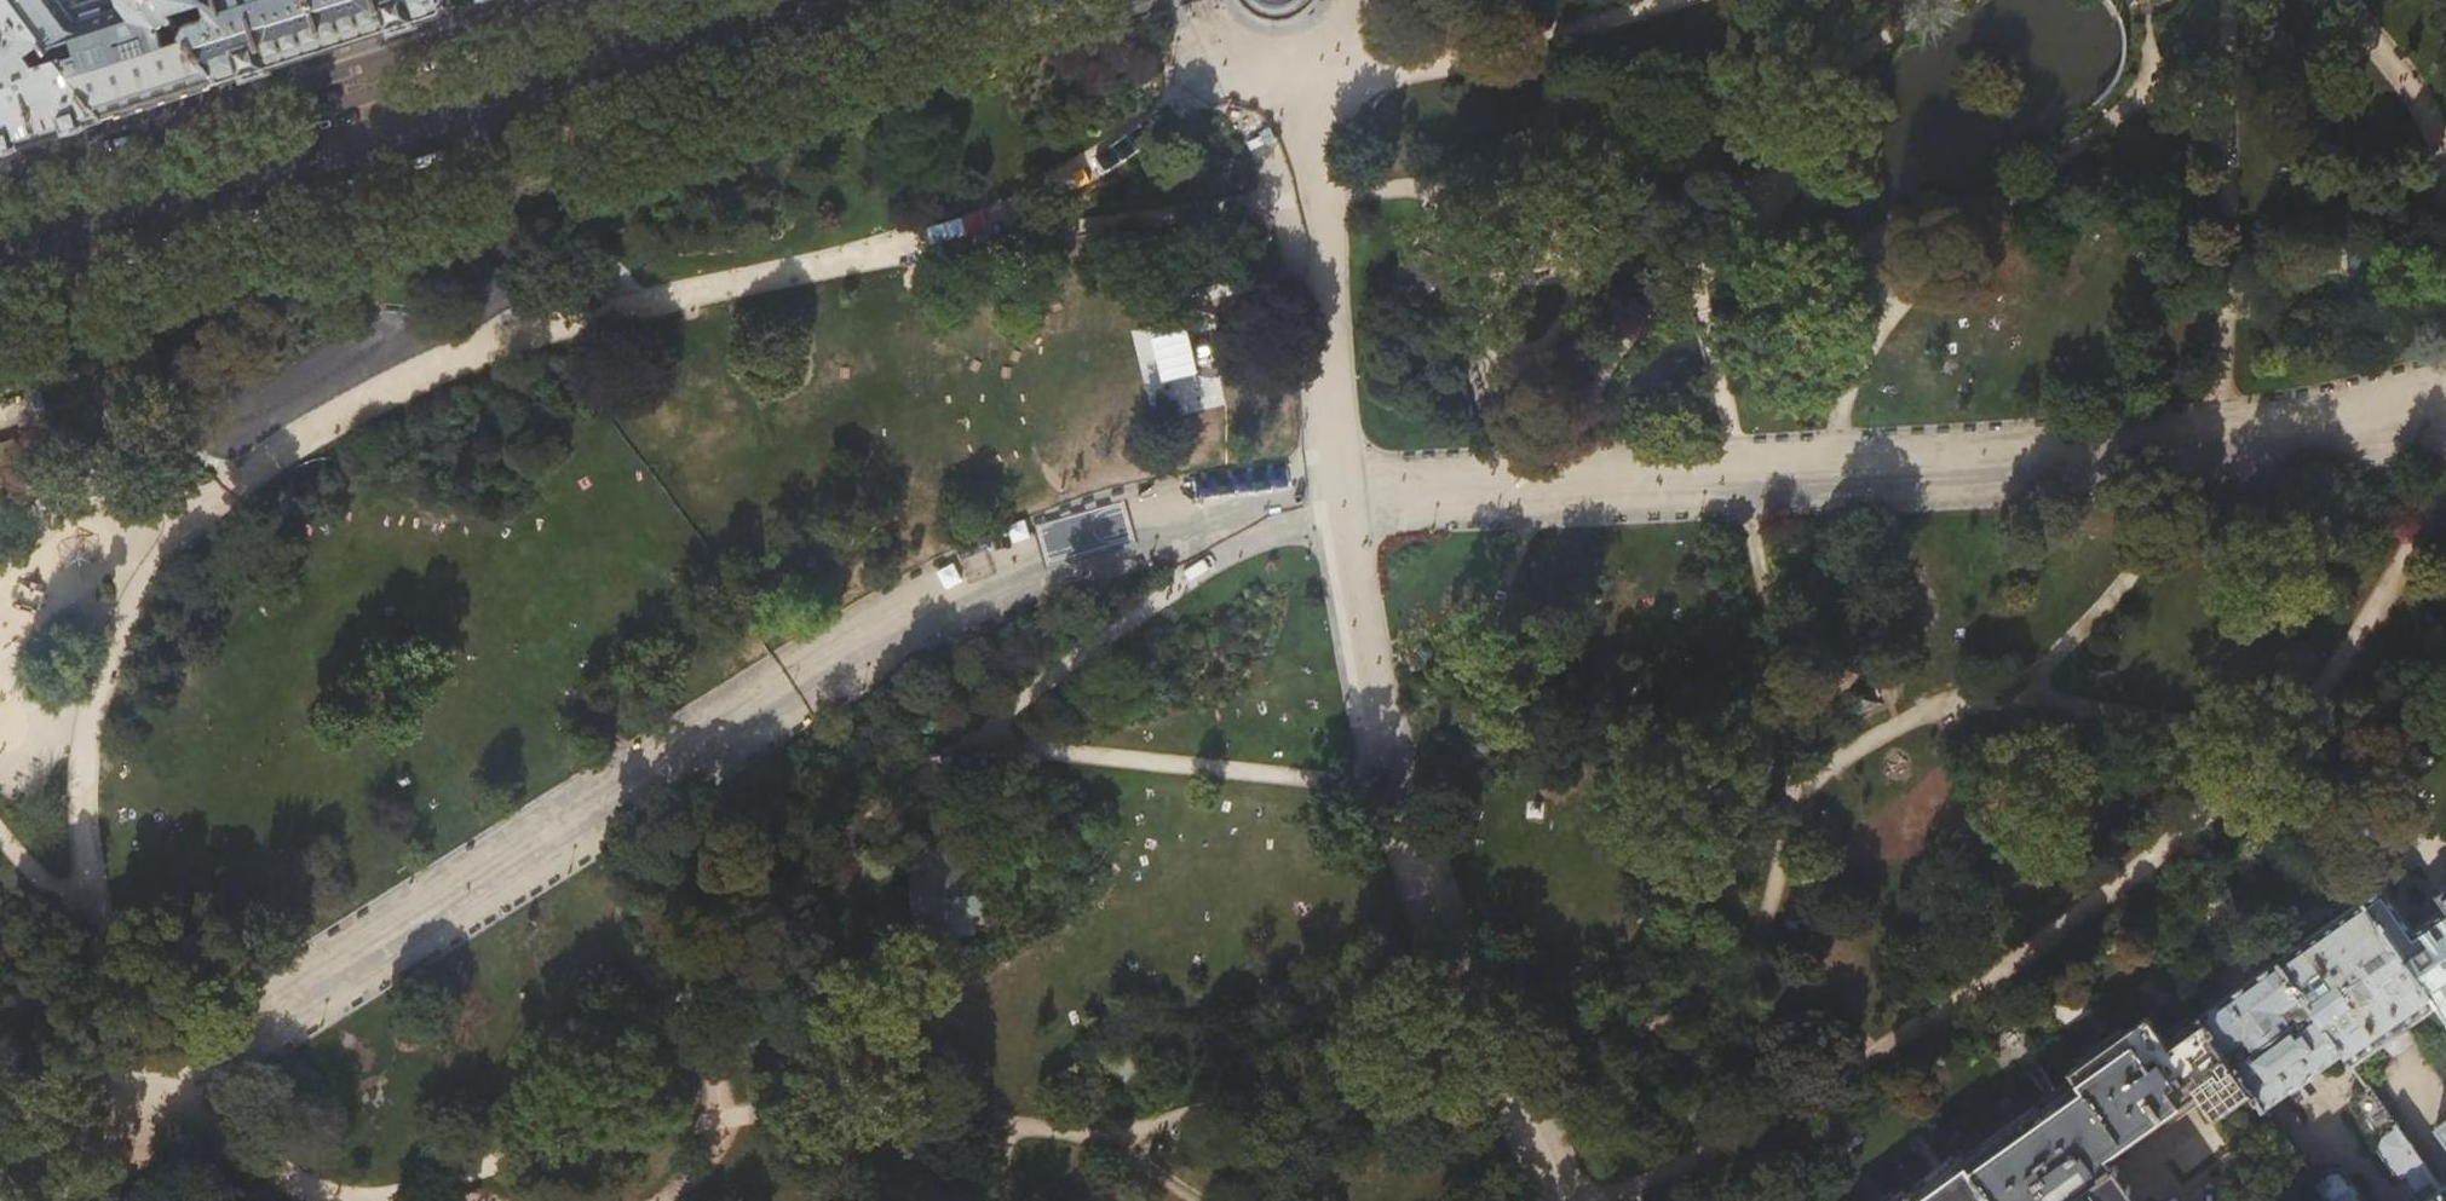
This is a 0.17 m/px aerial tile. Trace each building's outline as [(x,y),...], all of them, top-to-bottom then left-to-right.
[(46,133),(107,115),(61,53),(39,59),(31,49),(48,36),(22,0),(0,0),(0,148),(46,133)] [(48,36),(61,53),(107,115),(165,95),(224,78),(192,34),(173,39),(174,38),(174,36),(174,34),(174,33),(173,30),(172,29),(171,28),(170,27),(169,26),(167,25),(165,25),(178,15),(167,0),(110,0),(83,9),(76,0),(22,0),(48,36)] [(178,15),(192,34),(224,78),(278,60),(373,30),(444,8),(442,0),(167,0),(178,15)] [(1243,4),(1248,9),(1254,13),(1261,16),(1268,19),(1275,19),(1282,19),(1289,18),(1296,15),(1303,12),(1308,7),(1313,2),(1314,0),(1240,0),(1243,4)] [(1650,189),(1650,182),(1649,182),(1650,180),(1642,177),(1641,178),(1639,179),(1637,180),(1635,182),(1634,184),(1635,187),(1637,190),(1640,192),(1641,193),(1649,191),(1648,189),(1650,189)] [(1450,239),(1432,237),(1421,252),(1429,268),(1448,270),(1457,255),(1450,239)] [(64,436),(70,458),(79,455),(72,433),(64,436)] [(0,442),(0,457),(20,450),(16,436),(0,442)] [(1872,677),(1845,689),(1858,717),(1885,704),(1872,677)] [(934,867),(915,872),(923,905),(981,890),(968,839),(929,849),(934,867)] [(1947,860),(1940,848),(1921,859),(1928,871),(1947,860)] [(2436,1003),(2445,1016),(2445,904),(2415,926),(2413,923),(2412,924),(2387,890),(2388,889),(2383,882),(2379,885),(2380,887),(2367,895),(2367,894),(2362,898),(2436,1003)] [(2268,947),(2343,1051),(2351,1062),(2381,1041),(2382,1042),(2385,1039),(2404,1025),(2405,1026),(2408,1024),(2408,1023),(2436,1003),(2362,898),(2353,886),(2268,947)] [(2188,1002),(2198,1016),(2250,1089),(2263,1107),(2343,1051),(2268,947),(2267,945),(2188,1002)] [(2113,1164),(2113,1163),(2201,1101),(2212,1116),(2250,1089),(2198,1016),(2162,1041),(2144,1015),(2067,1070),(2074,1080),(1964,1158),(1960,1153),(1905,1192),(1902,1187),(1883,1200),(2139,1200),(2113,1164)] [(2427,1051),(2438,1065),(2435,1067),(2445,1082),(2445,1037),(2427,1051)] [(2442,1188),(2369,1087),(2352,1099),(2351,1106),(2376,1141),(2374,1145),(2402,1184),(2412,1177),(2427,1198),(2423,1200),(2445,1200),(2445,1194),(2442,1188)] [(2436,1127),(2445,1141),(2445,1120),(2436,1127)] [(2330,1200),(2367,1200),(2343,1168),(2331,1168),(2315,1179),(2330,1200)]
